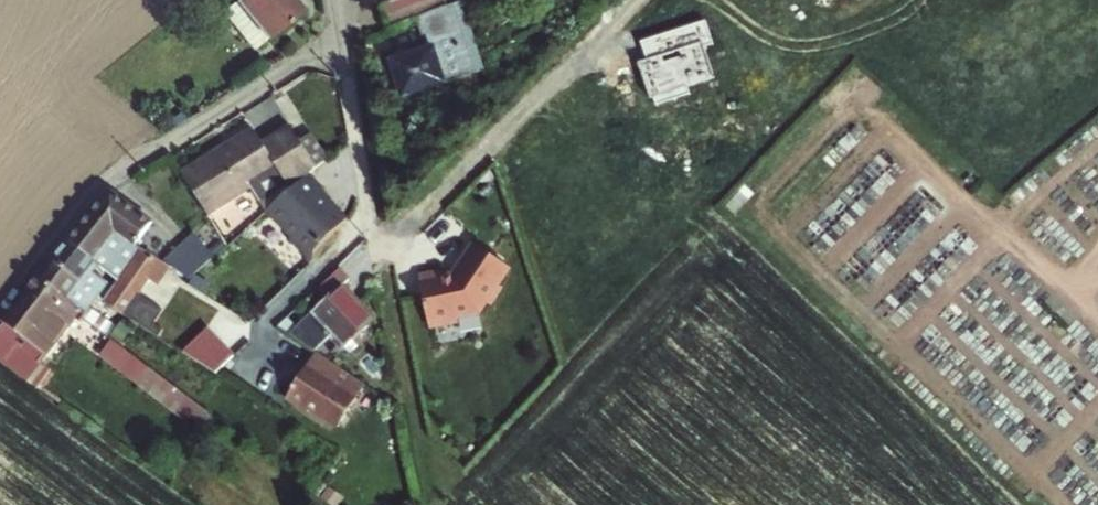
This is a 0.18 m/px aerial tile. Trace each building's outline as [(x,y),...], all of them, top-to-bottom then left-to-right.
[(235,2),(222,13),(254,52),(306,9),(298,0),(233,0),(235,2)] [(381,5),(391,29),(417,20),(441,12),(437,0),(394,0),(381,5)] [(441,12),(417,20),(425,51),(392,61),(402,96),(469,77),(449,9),(441,12)] [(253,131),(181,174),(206,214),(255,185),(278,172),(284,181),(291,192),(293,190),(309,176),(316,170),(303,146),(292,128),(262,145),(253,131)] [(314,139),(303,146),(316,170),(326,161),(314,139)] [(278,172),(255,185),(261,195),(284,181),(278,172)] [(309,176),(293,190),(291,192),(275,205),(298,233),(294,237),(310,256),(319,248),(342,224),(317,195),(322,191),(309,176)] [(112,194),(101,200),(69,240),(94,260),(105,246),(116,232),(134,245),(150,224),(112,194)] [(116,232),(105,246),(131,269),(120,283),(104,304),(132,322),(137,316),(125,304),(148,275),(155,280),(167,265),(162,262),(134,245),(116,232)] [(189,279),(216,256),(196,232),(162,262),(167,265),(189,279)] [(94,260),(69,240),(40,276),(83,309),(106,280),(90,266),(94,260)] [(443,271),(420,276),(431,328),(460,322),(459,317),(481,312),(488,301),(492,304),(503,287),(499,284),(510,266),(473,243),(454,274),(444,276),(443,271)] [(105,246),(94,260),(120,283),(131,269),(105,246)] [(317,258),(319,248),(310,256),(309,257),(313,262),(317,258)] [(348,278),(339,268),(318,290),(328,299),(291,337),(317,354),(332,338),(344,350),(373,321),(339,287),(348,278)] [(83,309),(40,276),(4,321),(47,353),(74,318),(78,321),(80,319),(86,311),(83,309)] [(80,319),(104,338),(112,329),(88,309),(86,311),(80,319)] [(0,346),(0,360),(37,387),(49,370),(6,339),(0,346)] [(132,359),(108,341),(100,351),(124,369),(132,359)] [(203,367),(219,377),(241,355),(227,341),(203,367)] [(339,427),(368,387),(319,355),(289,399),(310,414),(313,409),(339,427)] [(132,359),(124,369),(196,420),(203,411),(191,402),(132,359)]
